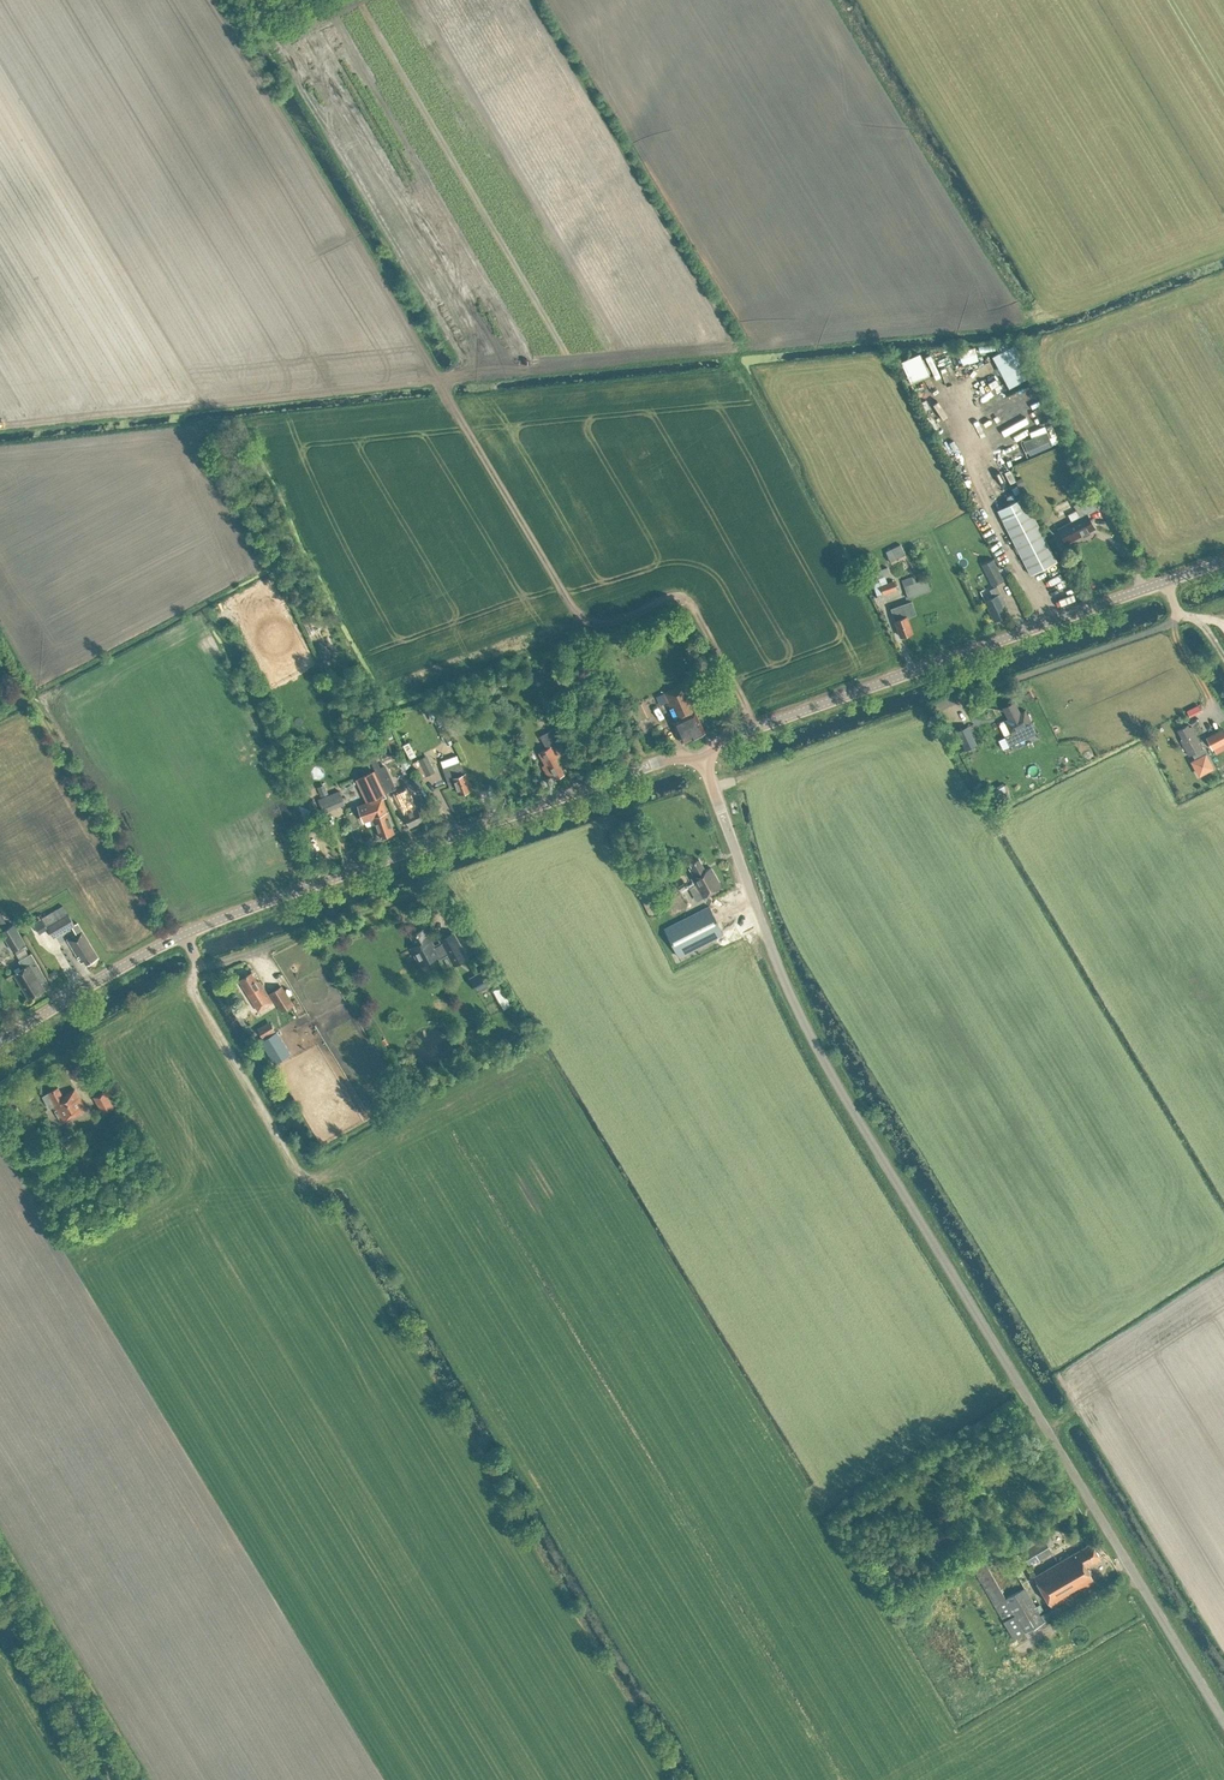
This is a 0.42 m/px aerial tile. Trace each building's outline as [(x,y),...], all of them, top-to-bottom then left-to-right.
[(977,344),(962,348),(966,362),(981,358),(977,344)] [(992,356),(1009,388),(1031,376),(1015,344),(992,356)] [(904,358),(914,379),(933,371),(923,350),(904,358)] [(975,383),(993,374),(991,368),(972,378),(975,383)] [(1048,425),(1033,431),(1034,435),(1025,438),(1028,447),(1053,438),(1048,425)] [(1021,477),(1016,479),(1019,485),(1024,483),(1021,477)] [(1080,515),(1057,527),(1065,544),(1082,535),(1083,537),(1090,533),(1089,531),(1095,527),(1088,513),(1099,507),(1092,494),(1073,504),(1080,515)] [(998,509),(1031,574),(1057,560),(1024,496),(998,509)] [(892,562),(907,555),(901,543),(886,550),(892,562)] [(993,585),(1004,579),(994,558),(982,562),(993,585)] [(908,597),(932,589),(927,577),(916,581),(914,575),(902,579),(908,597)] [(881,584),(880,581),(874,584),(878,595),(884,592),(897,588),(895,580),(881,584)] [(994,596),(985,600),(995,620),(1009,614),(1004,604),(1007,603),(1001,592),(998,585),(990,589),(994,596)] [(901,636),(912,632),(906,616),(916,613),(911,601),(891,608),(895,619),(901,636)] [(527,673),(530,684),(544,678),(540,668),(527,673)] [(691,738),(705,732),(695,710),(698,709),(685,682),(663,692),(675,719),(672,720),(682,742),(691,737),(691,738)] [(636,702),(638,717),(649,715),(646,700),(636,702)] [(1000,722),(999,725),(1004,735),(1009,745),(1036,732),(1031,722),(1025,709),(1020,712),(1014,701),(1006,705),(1007,708),(1003,710),(1007,718),(1000,722)] [(541,705),(536,708),(540,714),(544,712),(541,705)] [(470,715),(459,720),(461,725),(472,720),(470,715)] [(439,717),(434,719),(437,725),(442,734),(445,741),(446,740),(448,745),(452,743),(447,732),(442,723),(439,717)] [(1189,727),(1187,724),(1177,729),(1182,739),(1180,739),(1188,755),(1193,753),(1196,759),(1193,761),(1200,774),(1212,767),(1206,754),(1205,755),(1202,748),(1191,726),(1189,727)] [(967,727),(955,733),(964,751),(976,745),(967,727)] [(553,744),(560,741),(553,728),(540,734),(547,747),(553,744)] [(1206,736),(1216,752),(1223,747),(1215,732),(1206,736)] [(553,744),(547,747),(538,752),(545,764),(542,765),(550,781),(564,773),(556,758),(559,756),(553,744)] [(1169,758),(1175,755),(1171,746),(1164,749),(1169,758)] [(428,756),(415,763),(422,777),(436,770),(428,756)] [(460,793),(471,789),(465,773),(464,773),(461,762),(442,768),(447,782),(455,779),(460,793)] [(384,764),(374,769),(384,792),(395,787),(384,764)] [(373,769),(356,777),(361,786),(364,785),(371,800),(358,804),(364,821),(374,817),(380,836),(394,831),(382,796),(386,795),(384,792),(374,769),(373,769)] [(324,784),(317,786),(321,795),(327,792),(324,784)] [(407,786),(391,794),(401,814),(403,813),(410,826),(423,819),(411,794),(407,786)] [(340,790),(331,794),(335,805),(344,801),(340,790)] [(703,897),(722,886),(711,867),(706,870),(700,858),(691,863),(693,866),(690,868),(695,876),(692,877),(703,897)] [(679,955),(723,933),(709,905),(665,927),(679,955)] [(77,934),(68,939),(82,963),(85,961),(86,963),(95,958),(88,946),(91,944),(77,921),(74,922),(68,913),(65,915),(59,906),(42,917),(47,925),(54,937),(73,926),(77,934)] [(8,924),(0,911),(0,929),(8,924)] [(1,931),(12,949),(25,942),(14,923),(1,931)] [(421,964),(437,955),(439,958),(448,953),(454,964),(468,957),(453,931),(439,938),(441,941),(435,944),(430,936),(429,937),(423,928),(412,934),(417,944),(412,947),(421,964)] [(24,967),(14,972),(30,998),(45,989),(41,982),(47,978),(31,952),(19,959),(24,967)] [(487,967),(470,977),(478,991),(495,981),(487,967)] [(259,1010),(273,1001),(260,980),(258,981),(252,971),(239,979),(259,1010)] [(293,1003),(282,985),(270,993),(281,1011),(293,1003)] [(492,990),(502,1009),(511,1004),(501,986),(492,990)] [(269,1020),(258,1027),(264,1037),(275,1030),(269,1020)] [(63,1095),(58,1086),(49,1091),(49,1092),(43,1095),(50,1106),(53,1104),(63,1121),(87,1108),(75,1088),(63,1095)] [(114,1106),(104,1090),(94,1096),(103,1112),(114,1106)] [(66,1133),(59,1137),(64,1145),(70,1141),(66,1133)] [(1045,1537),(1022,1551),(1030,1563),(1053,1550),(1045,1537)] [(1087,1565),(1101,1557),(1092,1541),(1034,1575),(1052,1605),(1095,1579),(1087,1565)] [(999,1615),(1012,1610),(994,1566),(982,1571),(999,1615)] [(1006,1596),(1026,1630),(1044,1619),(1024,1585),(1006,1596)] [(1016,1615),(1005,1622),(1013,1637),(1025,1630),(1016,1615)]
